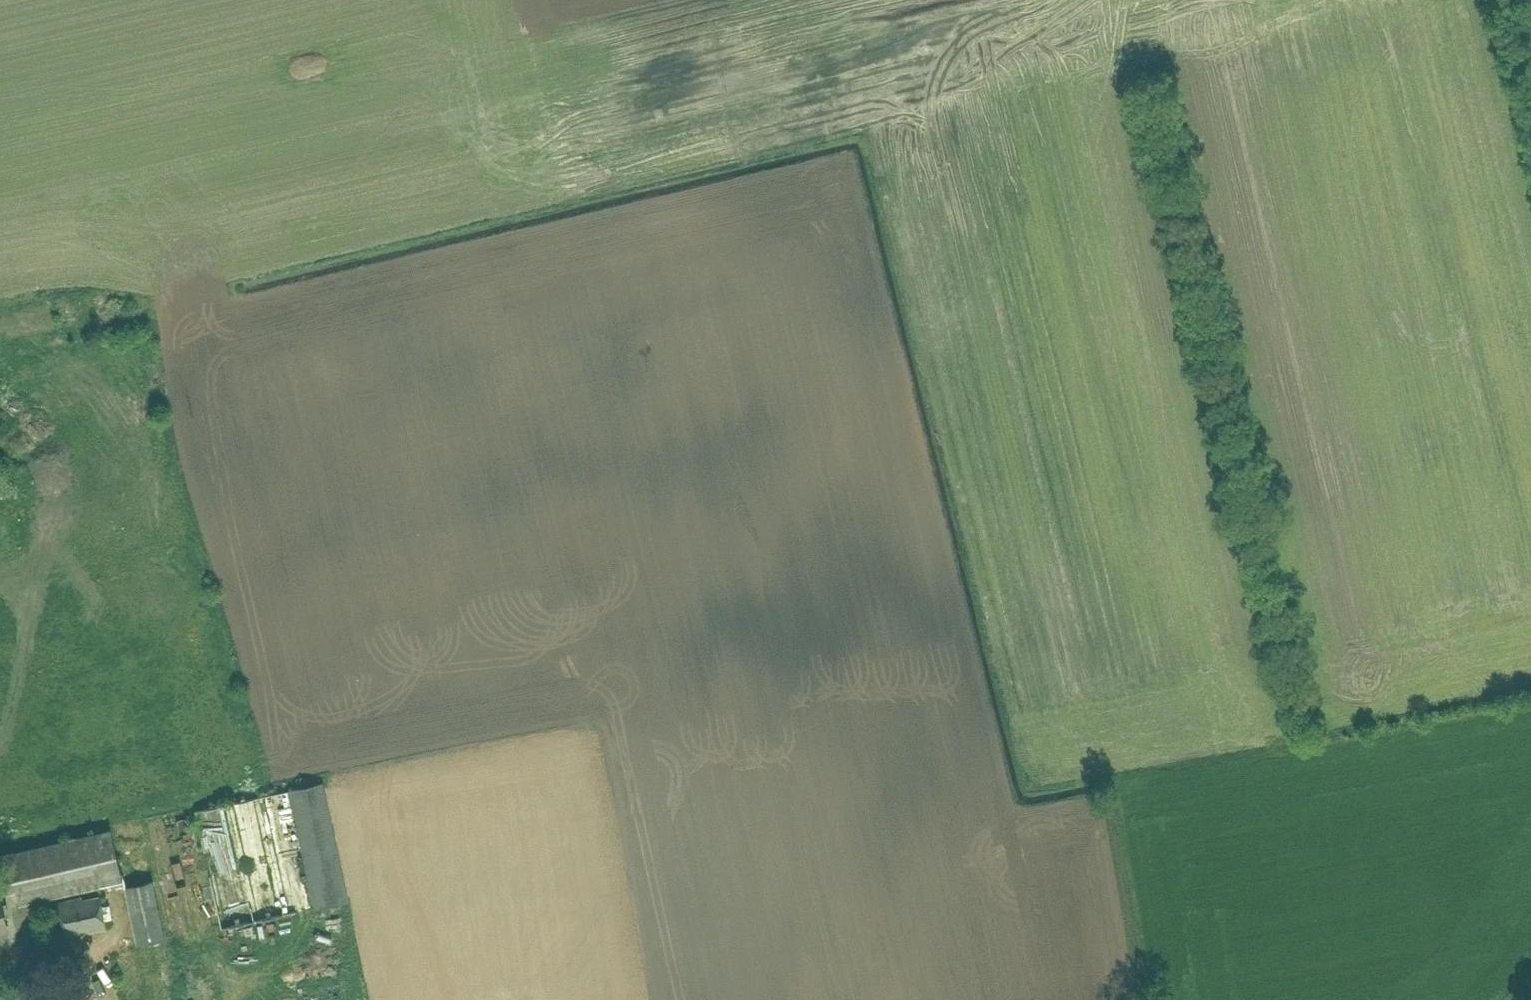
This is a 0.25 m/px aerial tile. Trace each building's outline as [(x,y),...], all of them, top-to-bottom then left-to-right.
[(289,790),(315,908),(349,901),(323,782),(289,790)] [(16,889),(19,904),(122,880),(111,828),(0,853),(0,893),(16,889)] [(124,887),(137,949),(166,943),(153,881),(124,887)] [(8,931),(1,894),(0,894),(0,933),(8,931)] [(81,898),(57,903),(64,937),(107,928),(100,896),(82,900),(81,898)]
